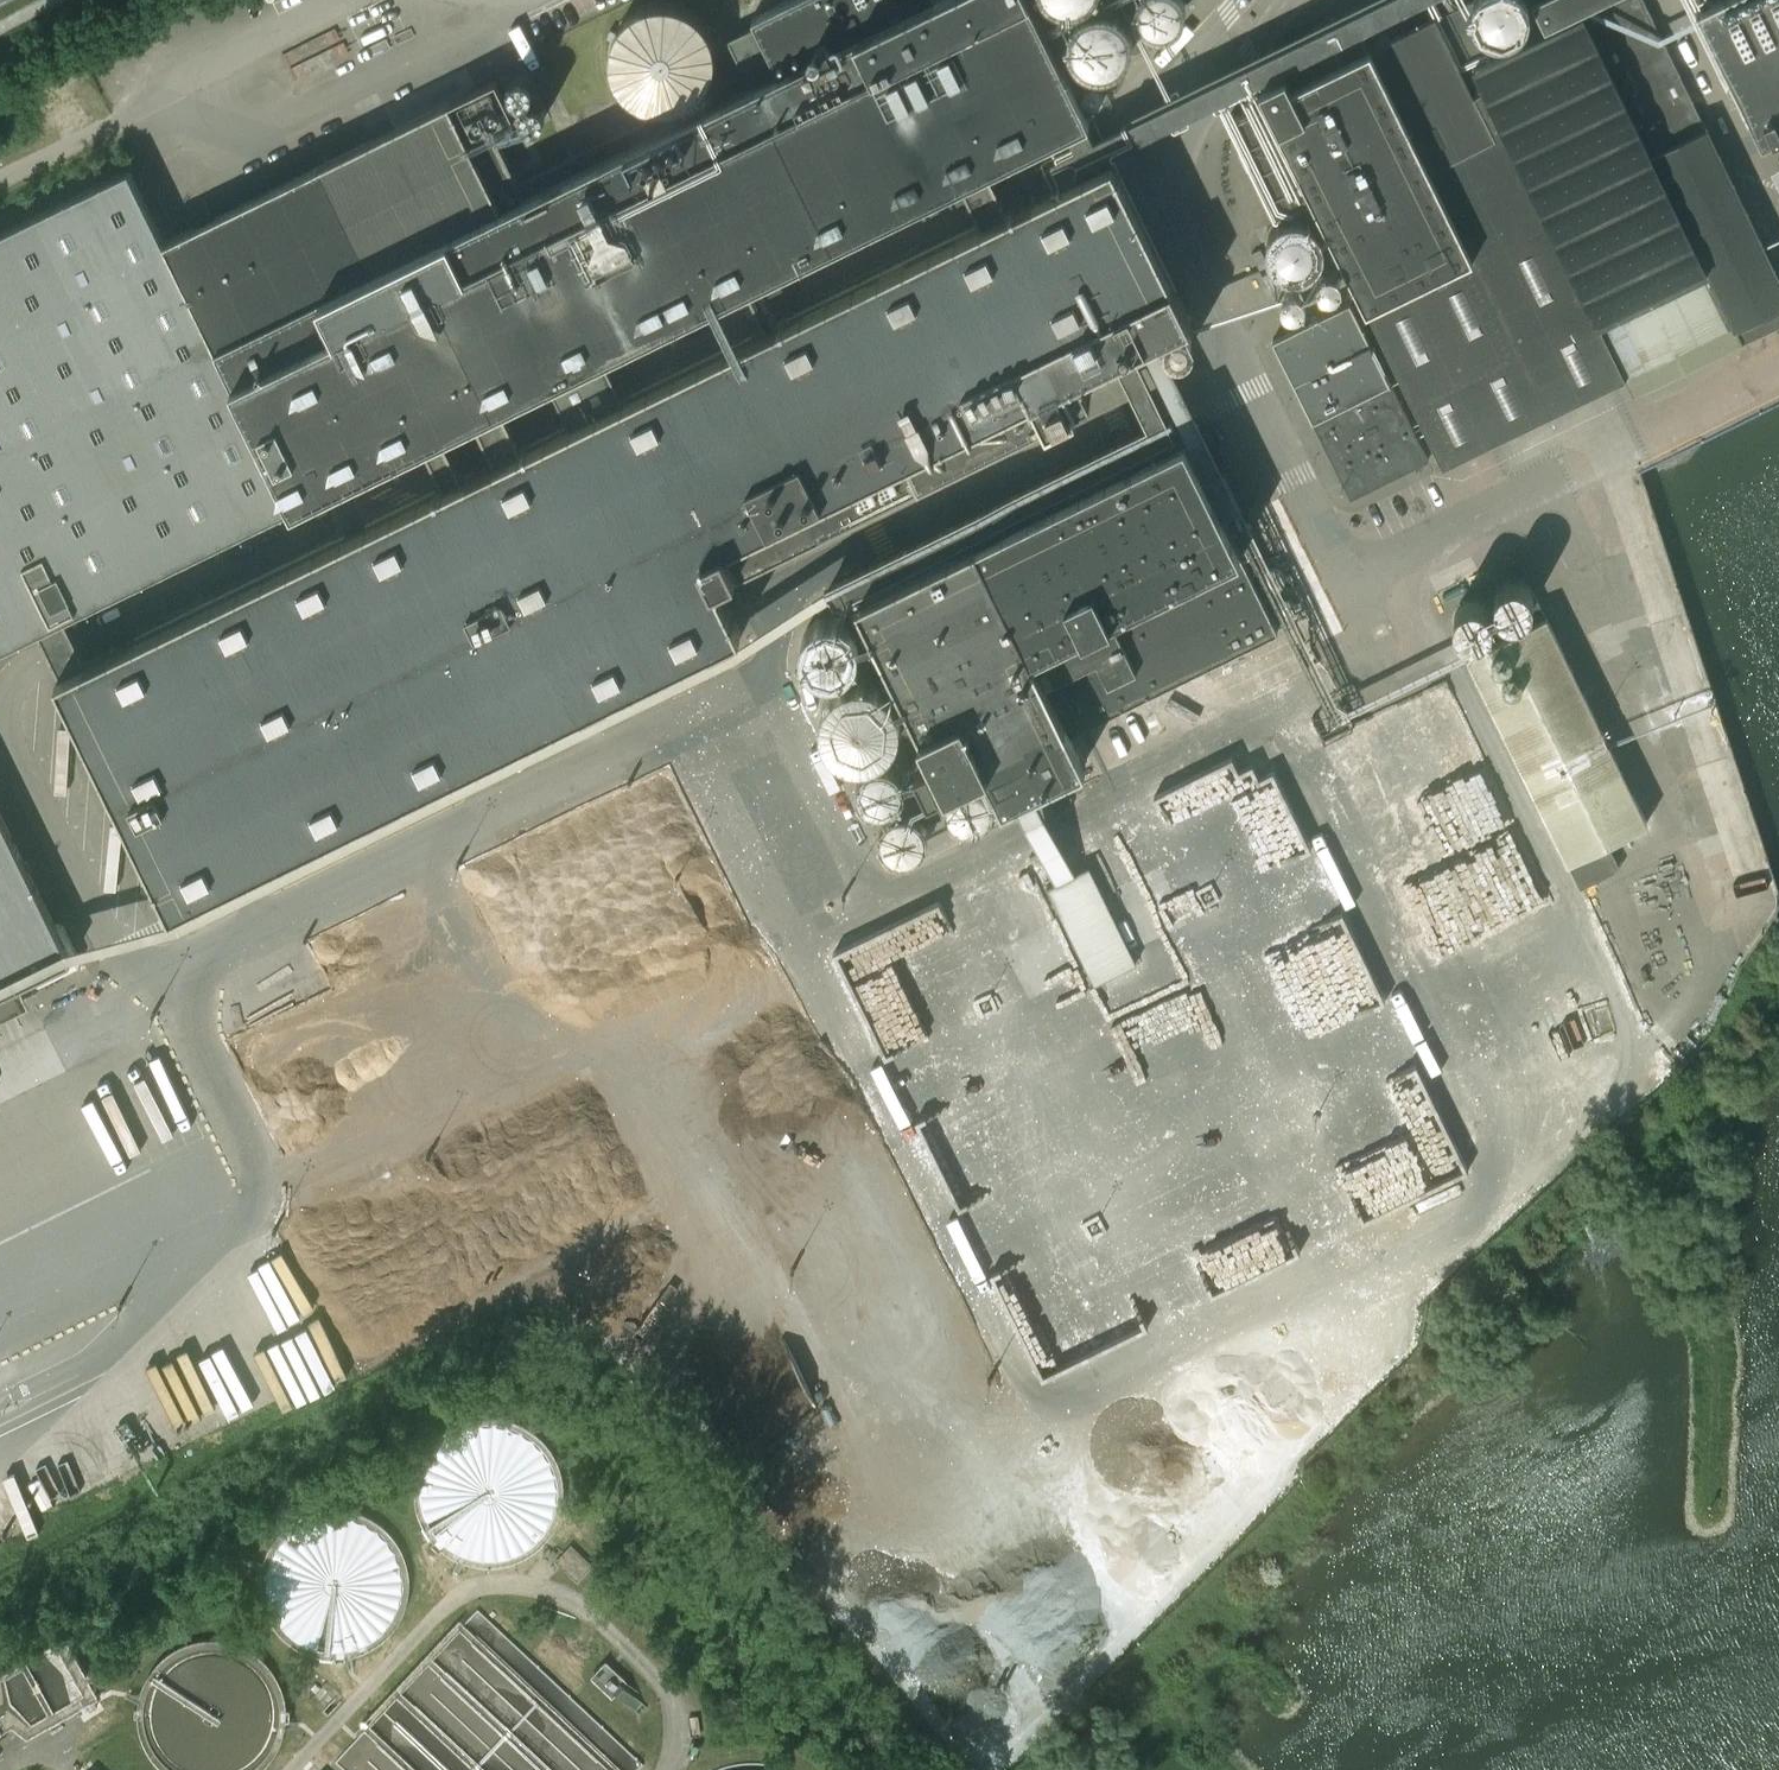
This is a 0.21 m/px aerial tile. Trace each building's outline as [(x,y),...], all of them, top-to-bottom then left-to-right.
[(1090,116),(1085,105),(1110,92),(1100,72),(1075,84),(1061,56),(1088,43),(1092,48),(1098,50),(1105,49),(1112,46),(1122,47),(1130,63),(1167,45),(1159,28),(1162,21),(1168,19),(1173,15),(1176,10),(1177,4),(1176,0),(786,0),(752,17),(754,21),(723,36),(747,86),(653,132),(647,121),(518,184),(491,128),(518,115),(499,77),(164,241),(129,170),(0,233),(0,649),(1090,116)] [(636,1),(624,11),(616,24),(613,39),(614,55),(620,69),(632,81),(647,89),(664,92),(681,88),(695,79),(706,66),(711,50),(710,32),(704,17),(694,5),(685,0),(638,0),(636,1)] [(1519,0),(1476,0),(1470,10),(1469,25),(1476,38),(1488,46),(1503,47),(1517,41),(1525,28),(1526,13),(1519,0)] [(1597,0),(1531,0),(1543,26),(1597,0)] [(1708,9),(1778,152),(1778,0),(1726,0),(1708,9)] [(1260,86),(1266,98),(1230,116),(1243,143),(1230,149),(1221,150),(1217,152),(1211,161),(1210,167),(1215,179),(1223,184),(1232,184),(1240,180),(1244,174),(1255,169),(1273,195),(1303,180),(1442,466),(1778,304),(1778,279),(1734,186),(1680,213),(1582,11),(1472,65),(1448,13),(1291,86),(1286,74),(1260,86)] [(311,863),(302,845),(583,707),(593,726),(620,711),(611,694),(741,630),(718,584),(1076,409),(1074,404),(1091,396),(1080,372),(1190,318),(1112,159),(58,675),(173,909),(276,858),(285,876),(311,863)] [(1326,278),(1322,264),(1311,253),(1296,250),(1282,254),(1272,265),(1268,280),(1273,294),(1284,305),(1298,308),(1313,304),(1323,293),(1326,278)] [(1272,340),(1350,498),(1428,460),(1350,301),(1272,340)] [(1234,539),(1184,438),(1030,514),(1024,502),(971,528),(970,526),(942,540),(942,542),(917,554),(923,566),(858,598),(860,602),(843,610),(842,615),(837,614),(829,614),(824,615),(814,620),(808,626),(803,638),(802,649),(804,657),(810,666),(817,671),(824,674),(832,675),(840,674),(842,679),(839,681),(831,688),(826,694),(821,704),(819,714),(823,732),(828,742),(839,752),(845,755),(856,758),(867,758),(869,763),(867,764),(861,770),(857,778),(855,786),(856,793),(860,801),(868,808),(877,811),(885,811),(892,809),(884,817),(880,825),(879,837),(881,843),(886,851),(894,856),(902,858),(911,857),(919,854),(926,847),(928,843),(930,837),(930,832),(930,828),(928,821),(943,814),(931,790),(1066,723),(1071,731),(1308,614),(1264,524),(1234,539)] [(1488,638),(1492,646),(1466,659),(1568,866),(1647,826),(1531,587),(1526,582),(1521,580),(1515,579),(1508,580),(1500,584),(1495,590),(1493,595),(1493,601),(1493,604),(1494,608),(1491,610),(1489,607),(1484,603),(1479,601),(1475,600),(1468,601),(1464,602),(1458,606),(1454,610),(1452,615),(1451,623),(1454,632),(1458,638),(1466,643),(1474,644),(1481,642),(1485,640),(1488,638)] [(71,959),(0,814),(0,993),(71,959)] [(1358,1218),(1465,1171),(1416,1059),(1390,1071),(1395,1082),(1354,1100),(1386,1172),(1345,1189),(1358,1218)] [(1266,1235),(1197,1262),(1206,1285),(1281,1255),(1273,1235),(1267,1237),(1266,1235)] [(1020,1262),(991,1274),(1032,1371),(1137,1328),(1118,1283),(1041,1315),(1020,1262)] [(634,1693),(623,1684),(602,1663),(601,1663),(596,1668),(593,1671),(594,1672),(605,1682),(608,1685),(615,1691),(615,1692),(639,1714),(647,1705),(634,1693)]
